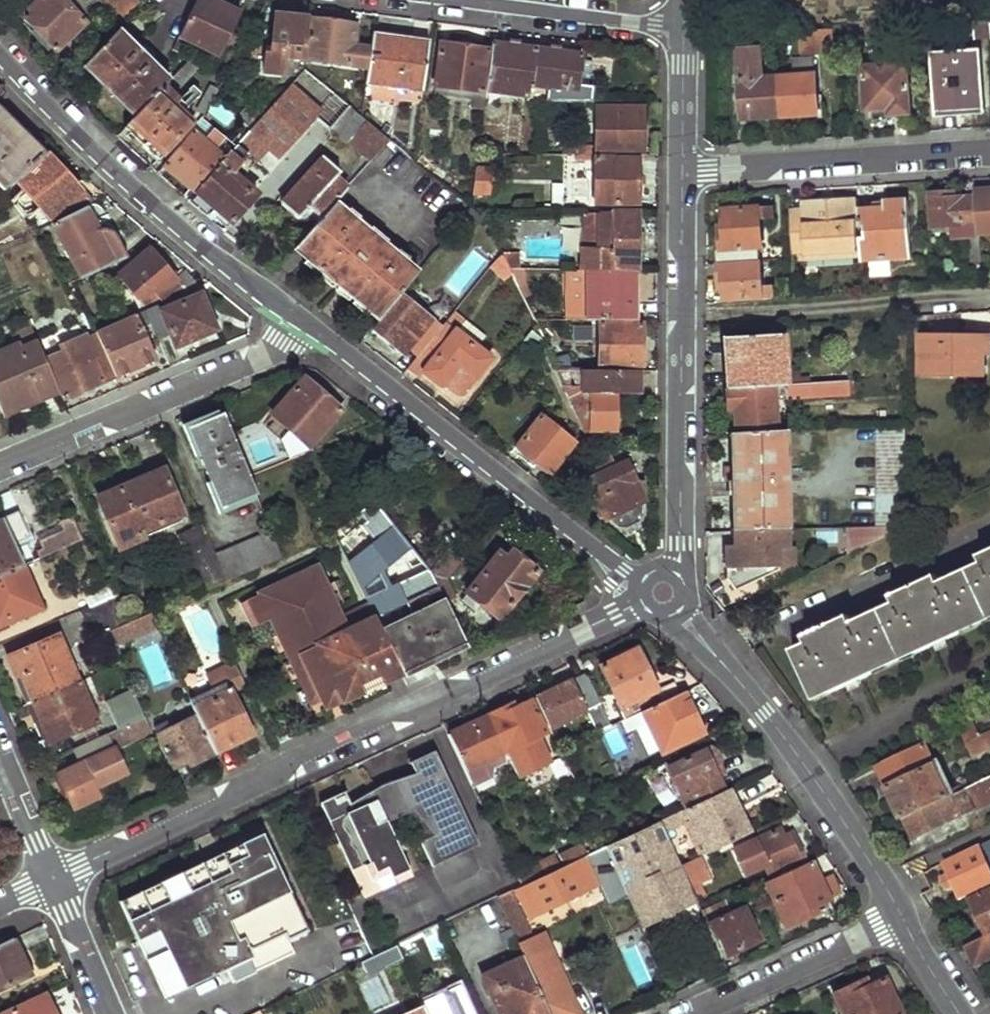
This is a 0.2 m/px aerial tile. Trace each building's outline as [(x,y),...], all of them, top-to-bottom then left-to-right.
[(137,1),(136,0),(85,0),(83,1),(82,0),(72,0),(39,0),(23,15),(54,49),(83,20),(90,28),(100,17),(112,28),(137,1)] [(240,13),(215,0),(195,0),(178,35),(218,56),(240,13)] [(305,59),(309,17),(274,12),(268,53),(264,52),(262,70),(282,72),(283,56),(305,59)] [(368,66),(370,46),(357,45),(359,25),(354,24),(354,22),(309,17),(305,59),(368,66)] [(974,25),(974,42),(989,41),(989,24),(974,25)] [(166,81),(168,79),(118,28),(83,65),(133,116),(166,81)] [(777,28),(739,30),(739,46),(779,45),(778,37),(777,28)] [(830,31),(778,37),(779,45),(779,59),(832,54),(830,31)] [(422,91),(429,42),(372,34),(370,46),(368,66),(365,83),(422,91)] [(527,95),(535,48),(494,42),(493,42),(486,90),(527,95)] [(484,109),(486,92),(484,92),(489,49),(440,43),(435,85),(474,90),(472,108),(484,109)] [(576,101),(582,55),(535,48),(527,95),(527,100),(576,101)] [(761,50),(739,51),(743,124),(783,122),(780,78),(764,79),(761,50)] [(978,59),(935,61),(939,111),(981,109),(978,59)] [(188,60),(169,78),(178,85),(196,68),(188,60)] [(794,77),(780,78),(783,122),(821,119),(815,61),(793,63),(794,77)] [(908,64),(864,66),(868,115),(910,112),(908,64)] [(334,92),(333,93),(304,69),(230,151),(236,157),(241,152),(246,155),(256,164),(269,150),(278,157),(315,117),(329,130),(331,128),(349,106),(334,92)] [(171,88),(166,81),(133,116),(123,125),(132,134),(136,130),(146,139),(142,144),(159,159),(192,123),(181,112),(183,111),(180,107),(179,109),(174,105),(178,100),(174,95),(169,100),(164,95),(171,88)] [(204,114),(218,88),(210,86),(197,110),(204,114)] [(349,106),(331,128),(370,161),(389,139),(349,106)] [(643,133),(642,107),(598,108),(598,152),(642,152),(647,147),(647,137),(643,133)] [(45,152),(0,111),(0,184),(4,188),(45,152)] [(207,123),(202,117),(164,164),(194,191),(219,163),(224,158),(198,136),(207,123)] [(142,144),(146,139),(136,130),(132,134),(142,144)] [(342,174),(352,163),(333,146),(323,157),(342,174)] [(594,154),(593,146),(564,146),(564,154),(594,154)] [(231,173),(246,155),(241,152),(236,157),(230,151),(224,158),(219,163),(231,173)] [(423,154),(416,163),(440,181),(447,173),(423,154)] [(87,207),(98,202),(83,187),(81,189),(50,157),(21,184),(55,221),(87,207)] [(335,201),(346,189),(335,179),(339,173),(324,158),(280,204),(297,219),(307,209),(319,219),(335,201)] [(638,184),(638,158),(596,158),(596,203),(637,203),(638,196),(642,196),(643,185),(638,184)] [(231,173),(219,163),(194,191),(187,199),(205,215),(210,208),(230,223),(256,194),(231,173)] [(494,171),(476,168),(472,194),(491,196),(494,171)] [(975,193),(976,199),(979,236),(989,235),(989,192),(975,193)] [(981,255),(979,239),(979,236),(976,199),(965,200),(955,201),(954,194),(933,196),(935,230),(952,228),(953,241),(968,240),(969,257),(981,255)] [(354,218),(335,201),(319,219),(293,247),(378,319),(417,272),(402,259),(404,256),(399,251),(395,254),(381,240),(383,236),(377,231),(374,234),(361,224),(363,221),(356,215),(354,218)] [(790,210),(792,251),(848,249),(848,257),(848,260),(861,260),(860,244),(857,244),(855,201),(805,205),(806,209),(790,210)] [(912,258),(908,202),(885,203),(885,210),(858,212),(860,244),(861,260),(912,258)] [(87,277),(131,256),(119,236),(114,232),(110,230),(105,230),(102,231),(87,207),(55,221),(52,222),(62,241),(59,244),(62,251),(67,249),(83,278),(87,277)] [(760,209),(724,212),(725,227),(720,227),(723,264),(759,261),(758,247),(762,247),(760,209)] [(597,248),(598,210),(579,210),(579,270),(601,270),(602,248),(597,248)] [(636,267),(637,213),(617,213),(616,210),(598,210),(597,248),(602,248),(601,270),(615,270),(616,267),(636,267)] [(188,291),(198,286),(184,269),(175,276),(152,247),(131,256),(87,277),(90,282),(94,280),(97,284),(118,276),(142,302),(157,295),(162,303),(188,291)] [(848,249),(792,251),(793,258),(848,257),(848,249)] [(511,269),(517,269),(517,253),(503,252),(511,269)] [(762,302),(759,261),(723,264),(718,264),(720,283),(724,282),(724,304),(762,302)] [(527,287),(525,269),(517,269),(511,269),(521,289),(527,287)] [(637,320),(637,270),(615,270),(601,270),(579,270),(568,270),(568,320),(637,320)] [(175,347),(214,331),(200,294),(190,297),(188,291),(162,303),(146,310),(151,323),(159,341),(170,337),(175,347)] [(419,356),(441,329),(431,321),(434,317),(430,313),(427,317),(402,296),(375,330),(404,354),(409,348),(419,356)] [(140,328),(151,323),(146,310),(96,332),(116,377),(154,360),(140,328)] [(47,350),(51,349),(36,314),(28,317),(43,352),(47,350)] [(642,365),(642,323),(601,323),(600,364),(642,365)] [(454,333),(444,325),(441,329),(419,356),(410,368),(419,376),(426,367),(426,374),(438,384),(444,383),(456,393),(465,391),(493,356),(479,344),(475,348),(456,332),(454,333)] [(19,345),(36,338),(32,329),(15,336),(19,345)] [(543,340),(532,331),(523,343),(532,352),(543,340)] [(63,397),(116,377),(96,332),(85,336),(85,335),(60,344),(62,352),(50,358),(47,350),(43,352),(63,397)] [(781,336),(732,339),(733,365),(724,366),(725,389),(784,385),(781,336)] [(924,337),(923,375),(985,375),(985,356),(989,356),(989,336),(924,337)] [(36,338),(19,345),(0,354),(0,407),(3,413),(58,388),(36,338)] [(733,365),(732,339),(722,340),(724,366),(733,365)] [(574,369),(566,353),(552,354),(559,369),(574,369)] [(639,391),(639,369),(574,369),(559,369),(588,433),(617,433),(618,391),(639,391)] [(331,400),(335,395),(324,385),(319,391),(305,378),(273,414),(309,447),(342,411),(331,400)] [(784,385),(725,389),(726,411),(736,411),(737,436),(780,434),(778,401),(850,397),(849,381),(784,385)] [(221,509),(256,495),(248,476),(223,413),(189,427),(221,509)] [(551,474),(574,443),(540,417),(517,447),(551,474)] [(908,431),(880,432),(879,527),(908,526),(908,431)] [(737,436),(732,436),(735,532),(736,532),(790,530),(787,433),(780,434),(737,436)] [(251,453),(241,458),(248,476),(259,472),(251,453)] [(637,483),(627,463),(616,468),(611,457),(590,466),(595,478),(589,481),(598,501),(593,509),(618,528),(629,529),(641,521),(645,517),(645,483),(637,483)] [(142,531),(180,515),(162,469),(99,495),(120,546),(143,536),(142,531)] [(404,672),(466,643),(449,607),(432,571),(374,499),(332,533),(370,607),(396,656),(404,672)] [(22,566),(13,544),(28,538),(18,513),(0,520),(0,574),(22,566)] [(41,557),(81,540),(74,523),(64,527),(66,533),(43,542),(45,549),(38,552),(41,557)] [(214,554),(202,523),(177,533),(200,592),(202,591),(225,581),(214,554)] [(908,529),(851,529),(855,553),(908,529)] [(790,530),(736,532),(737,547),(733,547),(728,553),(729,580),(738,594),(780,572),(779,550),(790,550),(790,530)] [(225,581),(281,558),(270,531),(214,554),(225,581)] [(446,579),(460,560),(448,550),(432,571),(449,607),(457,603),(446,579)] [(524,588),(539,570),(520,555),(515,563),(500,552),(469,592),(501,618),(515,600),(519,602),(527,591),(524,588)] [(980,559),(983,565),(942,585),(939,578),(894,599),(897,607),(854,626),(850,620),(806,640),(809,648),(794,654),(815,702),(989,622),(989,554),(980,559)] [(40,610),(22,566),(0,574),(0,626),(40,610)] [(382,662),(396,656),(370,607),(343,619),(317,567),(251,598),(262,623),(274,618),(313,702),(325,697),(327,705),(343,698),(345,701),(389,680),(382,662)] [(89,608),(120,595),(114,580),(83,593),(89,608)] [(127,622),(130,621),(120,595),(89,608),(80,612),(91,637),(105,632),(127,622)] [(111,645),(132,635),(127,622),(105,632),(111,645)] [(32,702),(78,681),(56,633),(5,657),(14,677),(19,674),(32,702)] [(644,715),(673,699),(668,687),(657,692),(636,650),(601,666),(628,723),(644,715)] [(405,673),(404,672),(396,656),(382,662),(389,680),(405,673)] [(253,735),(234,693),(247,687),(235,661),(204,675),(215,695),(194,705),(198,715),(216,753),(253,735)] [(602,737),(617,729),(590,670),(538,694),(553,727),(588,710),(602,737)] [(51,742),(98,720),(79,680),(78,681),(32,702),(51,742)] [(662,751),(703,730),(685,692),(673,699),(644,715),(662,751)] [(522,779),(554,763),(544,739),(551,736),(533,698),(493,716),(516,765),(522,779)] [(129,723),(145,715),(137,700),(112,712),(118,728),(129,723)] [(972,721),(956,728),(971,758),(989,749),(989,732),(979,737),(975,729),(989,722),(989,712),(972,721)] [(145,715),(129,723),(136,737),(152,730),(145,715)] [(193,764),(216,753),(198,715),(161,734),(175,766),(190,759),(193,764)] [(492,776),(516,765),(493,716),(453,735),(480,791),(495,784),(492,776)] [(688,809),(725,791),(715,770),(719,767),(715,759),(718,751),(714,741),(709,738),(708,736),(664,759),(688,809)] [(115,747),(58,774),(74,809),(99,796),(95,787),(127,772),(115,747)] [(949,798),(925,747),(878,769),(902,820),(905,818),(949,798)] [(476,848),(432,754),(409,764),(414,775),(379,789),(348,805),(354,818),(374,810),(377,805),(398,796),(398,797),(432,782),(432,780),(440,776),(462,823),(450,829),(462,854),(476,848)] [(343,794),(320,804),(331,828),(333,827),(340,842),(337,843),(352,876),(360,881),(370,882),(376,875),(375,866),(361,834),(376,827),(402,814),(419,835),(424,841),(420,844),(430,868),(462,854),(450,829),(462,823),(440,776),(432,780),(432,782),(398,797),(398,796),(377,805),(374,810),(354,818),(348,805),(343,794)] [(949,798),(905,818),(915,840),(989,805),(989,779),(949,798)] [(710,852),(752,833),(729,789),(725,791),(688,809),(710,852)] [(644,929),(697,903),(690,888),(680,866),(660,822),(609,846),(622,876),(644,929)] [(771,874),(806,857),(789,823),(756,838),(760,848),(739,858),(747,874),(767,865),(771,874)] [(376,827),(361,834),(375,866),(376,875),(370,882),(360,881),(352,876),(363,899),(410,878),(399,853),(420,844),(424,841),(419,835),(386,850),(376,827)] [(291,941),(309,932),(264,835),(246,843),(253,857),(251,857),(263,883),(288,935),(291,941)] [(191,885),(251,857),(244,843),(185,870),(191,885)] [(251,857),(253,857),(246,843),(244,843),(251,857)] [(533,917),(622,876),(609,846),(520,889),(533,917)] [(979,848),(944,864),(960,898),(989,884),(989,872),(979,848)] [(141,942),(263,883),(251,857),(191,885),(185,870),(122,899),(141,942)] [(690,888),(708,878),(699,857),(680,866),(690,888)] [(787,928),(832,907),(813,864),(768,884),(787,928)] [(165,993),(288,935),(263,883),(141,942),(165,993)] [(969,898),(988,936),(989,935),(989,888),(969,898)] [(547,936),(535,941),(513,892),(500,898),(513,929),(519,943),(526,958),(550,1013),(580,1013),(547,936)] [(722,958),(759,940),(745,907),(740,909),(736,901),(715,911),(719,919),(707,925),(722,958)] [(508,947),(519,943),(513,929),(503,933),(508,947)] [(289,942),(291,941),(288,935),(165,993),(166,998),(228,969),(234,981),(294,954),(289,942)] [(988,936),(969,945),(977,964),(989,958),(989,935),(988,936)] [(36,973),(26,953),(21,955),(14,938),(0,944),(0,990),(36,973)] [(385,968),(401,960),(396,947),(380,955),(385,968)] [(526,958),(485,977),(501,1013),(550,1013),(526,958)] [(880,973),(835,993),(844,1013),(899,1013),(880,973)] [(457,994),(424,1008),(426,1013),(466,1013),(457,994)] [(47,996),(7,1013),(56,1013),(47,996)]
